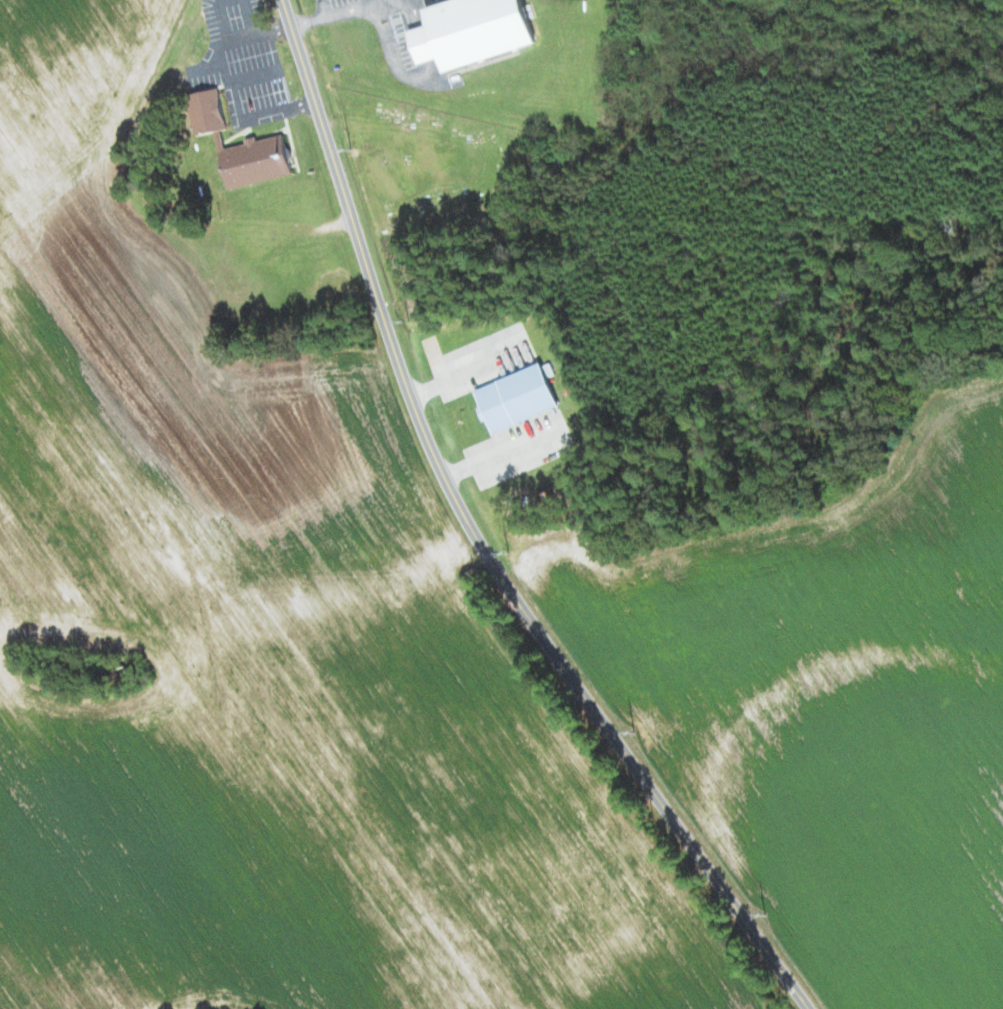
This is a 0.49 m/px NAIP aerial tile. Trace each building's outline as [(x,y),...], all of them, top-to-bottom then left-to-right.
[(524,0),(450,0),(424,7),(429,25),(408,31),(418,64),(440,58),(443,71),(536,45),(524,0)] [(227,188),(293,176),(285,134),(256,140),(255,136),(245,138),(246,144),(224,148),(221,130),(226,129),(218,88),(188,94),(195,136),(216,131),(227,188)] [(475,391),(541,363),(559,405),(493,434),(475,391)]
